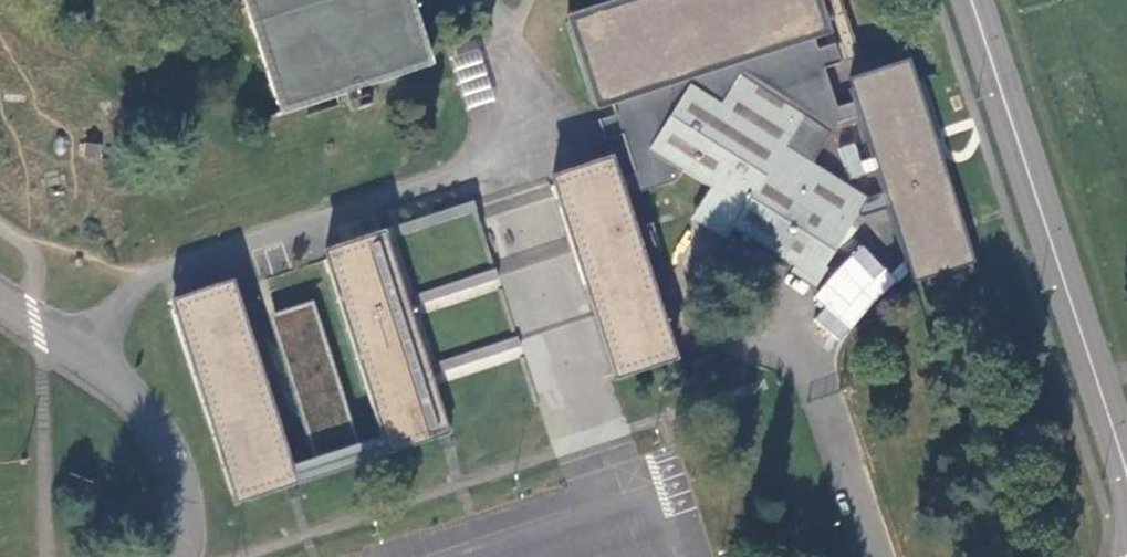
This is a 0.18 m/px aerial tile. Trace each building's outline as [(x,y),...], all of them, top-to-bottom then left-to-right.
[(402,0),(241,0),(278,113),(275,114),(276,117),(427,68),(426,64),(423,65),(411,29),(402,0)] [(617,114),(602,119),(606,139),(624,134),(637,172),(643,189),(678,179),(682,171),(710,189),(701,204),(697,211),(693,219),(695,220),(709,230),(724,240),(732,228),(793,266),(790,271),(814,286),(825,268),(823,266),(855,216),(865,214),(891,205),(914,282),(922,280),(927,278),(976,262),(965,229),(964,225),(963,220),(936,139),(934,134),(933,129),(909,58),(870,71),(861,74),(846,78),(855,99),(839,104),(826,65),(838,61),(831,41),(819,46),(814,30),(831,24),(823,0),(621,0),(567,17),(597,109),(613,103),(617,114)] [(478,45),(449,54),(466,108),(495,99),(478,45)] [(612,156),(550,176),(616,379),(678,359),(657,295),(636,230),(634,225),(625,195),(612,156)] [(383,436),(388,453),(402,449),(412,446),(422,442),(436,438),(440,437),(445,435),(451,433),(539,406),(523,355),(517,335),(502,289),(496,268),(478,211),(473,196),(393,221),(389,222),(385,223),(342,237),(346,248),(333,252),(325,254),(327,260),(329,268),(383,436)] [(855,244),(814,299),(824,307),(813,321),(843,343),(895,274),(855,244)] [(298,483),(292,464),(289,454),(284,438),(274,409),(271,399),(260,366),(258,359),(246,325),(245,320),(232,280),(186,295),(178,297),(177,297),(171,300),(237,503),(253,498),(255,497),(276,490),(287,487),(291,485),(296,484),(298,483)] [(388,453),(383,436),(360,443),(352,419),(344,395),(334,364),(328,345),(313,302),(282,312),(292,342),(286,343),(280,345),(289,373),(298,398),(308,431),(317,456),(304,460),(298,462),(292,464),(298,483),(388,453)] [(292,342),(282,312),(277,314),(271,316),(280,345),(286,343),(292,342)]
